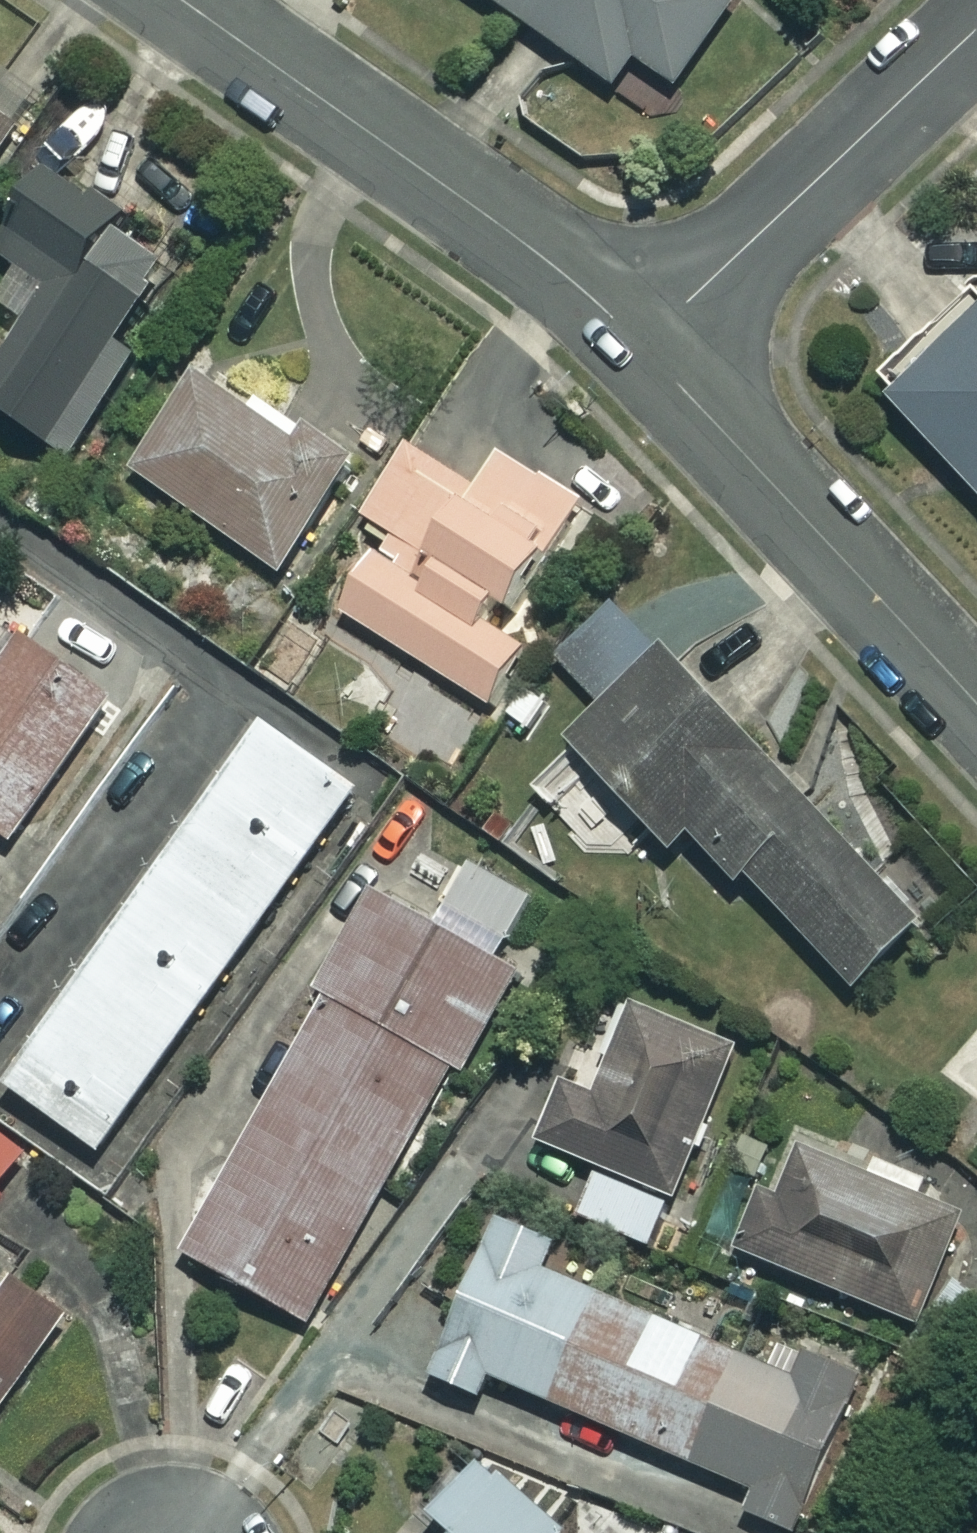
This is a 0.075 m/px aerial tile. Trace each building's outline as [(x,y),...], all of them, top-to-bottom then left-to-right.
[(616,82),(637,53),(676,81),(733,0),(499,0),(616,82)] [(18,126),(0,113),(0,152),(18,126)] [(20,261),(0,292),(0,299),(28,318),(0,360),(0,406),(70,452),(138,349),(118,336),(176,248),(53,166),(0,247),(20,261)] [(889,390),(976,485),(976,309),(889,390)] [(310,447),(203,372),(136,468),(279,568),(357,457),(321,431),(310,447)] [(476,485),(409,444),(366,515),(389,529),(340,609),(501,708),(536,650),(486,620),(499,598),(522,612),(587,505),(497,450),(476,485)] [(769,612),(716,554),(660,606),(637,581),(558,654),(604,703),(569,735),(674,848),(693,830),(739,880),(749,871),(854,985),(924,921),(699,676),(769,612)] [(18,574),(0,600),(0,830),(14,840),(115,696),(45,648),(71,610),(18,574)] [(357,785),(262,717),(4,1080),(99,1148),(357,785)] [(534,895),(470,859),(435,920),(377,886),(318,988),(328,994),(182,1247),(310,1320),(460,1058),(473,1066),(529,970),(500,954),(534,895)] [(737,1041),(636,1001),(599,1095),(564,1081),(540,1140),(598,1163),(577,1214),(656,1245),(737,1041)] [(945,1076),(976,1101),(976,1035),(945,1076)] [(741,1248),(919,1322),(912,1338),(943,1351),(971,1283),(940,1270),(969,1202),(791,1128),(741,1248)] [(25,1151),(0,1132),(0,1183),(25,1151)] [(502,1214),(433,1372),(482,1393),(491,1371),(756,1486),(747,1507),(807,1532),(813,1532),(880,1378),(782,1335),(769,1365),(541,1266),(554,1236),(502,1214)] [(66,1312),(0,1265),(0,1406),(66,1312)] [(364,1410),(337,1390),(296,1447),(322,1467),(364,1410)] [(475,1455),(431,1507),(457,1529),(453,1532),(555,1532),(559,1528),(475,1455)]
